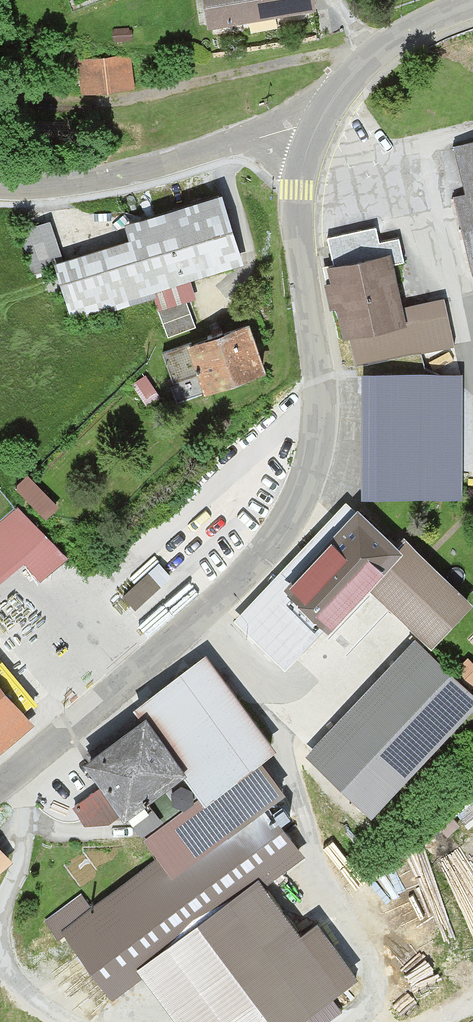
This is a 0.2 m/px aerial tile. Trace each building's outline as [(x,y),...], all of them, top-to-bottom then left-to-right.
[(210,28),(319,8),(318,0),(205,0),(210,28)] [(128,53),(78,58),(79,91),(135,86),(128,53)] [(472,278),(472,141),(455,146),(467,194),(451,198),(472,278)] [(244,267),(223,194),(127,222),(132,239),(61,259),(51,222),(20,231),(33,279),(56,273),(71,325),(159,300),(168,332),(192,325),(181,285),(244,267)] [(329,238),(335,265),(387,252),(390,269),(406,265),(399,235),(374,241),(371,228),(329,238)] [(335,265),(328,268),(348,338),(406,321),(403,309),(390,269),(387,252),(335,265)] [(406,321),(348,338),(363,372),(431,371),(422,355),(462,343),(444,293),(403,309),(406,321)] [(253,323),(162,354),(172,383),(198,375),(204,391),(269,369),(253,323)] [(431,371),(363,372),(363,495),(463,494),(462,371),(431,371)] [(34,473),(17,489),(44,517),(61,501),(34,473)] [(359,502),(237,619),(286,670),(372,587),(397,613),(433,578),(359,502)] [(0,528),(0,580),(22,561),(41,583),(68,560),(23,508),(0,528)] [(126,589),(143,603),(165,579),(148,564),(126,589)] [(422,642),(311,757),(374,817),(472,714),(472,690),(422,642)] [(212,659),(78,755),(102,787),(70,810),(84,829),(120,803),(160,858),(175,877),(270,806),(289,794),(266,763),(280,752),(212,659)] [(33,728),(0,688),(0,755),(33,728)] [(160,858),(62,930),(111,996),(141,974),(135,967),(258,875),(264,883),(305,853),(270,806),(175,877),(160,858)] [(13,861),(0,845),(0,872),(13,861)] [(360,976),(319,922),(303,934),(264,883),(258,875),(135,967),(141,974),(177,1021),(239,1021),(250,1014),(256,1021),(298,1021),(360,976)]
